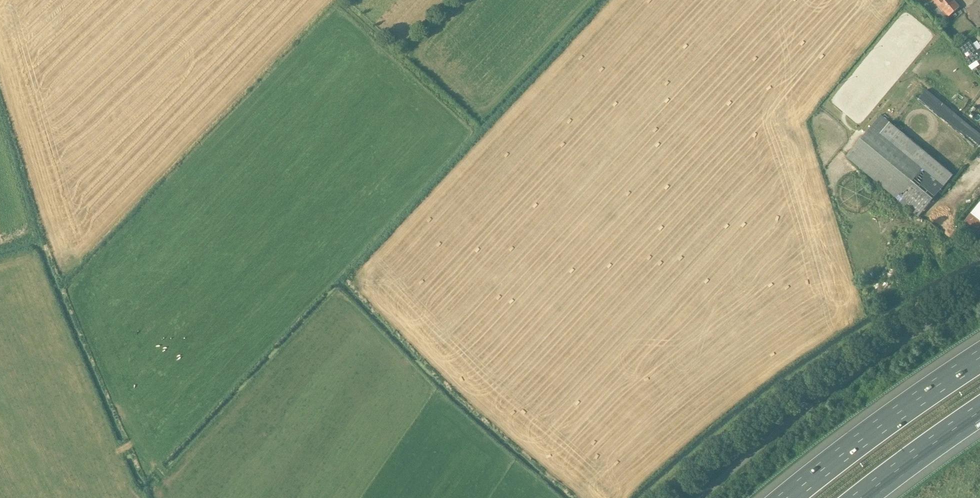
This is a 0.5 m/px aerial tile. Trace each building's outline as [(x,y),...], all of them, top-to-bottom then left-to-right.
[(959,6),(954,0),(933,0),(947,17),(959,6)] [(979,64),(979,48),(977,50),(969,39),(958,47),(962,54),(966,63),(968,67),(976,61),(979,65),(979,64)] [(977,144),(979,141),(979,133),(927,89),(919,99),(964,137),(965,135),(977,144)] [(952,176),(890,123),(881,115),(846,157),(918,217),(952,176)] [(964,221),(979,234),(979,202),(964,221)] [(899,250),(908,254),(915,241),(906,236),(899,250)]
